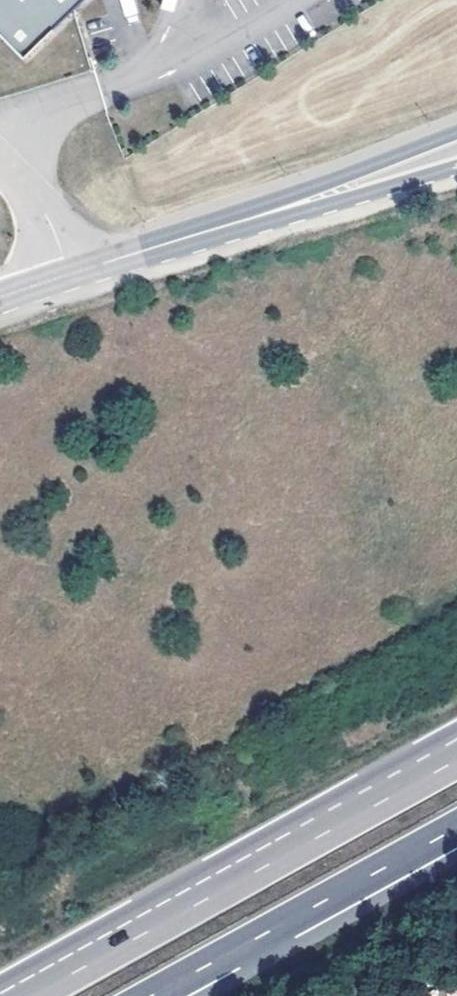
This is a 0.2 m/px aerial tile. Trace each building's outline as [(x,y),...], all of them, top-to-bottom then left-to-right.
[(31,52),(83,0),(0,0),(0,21),(31,52)]
